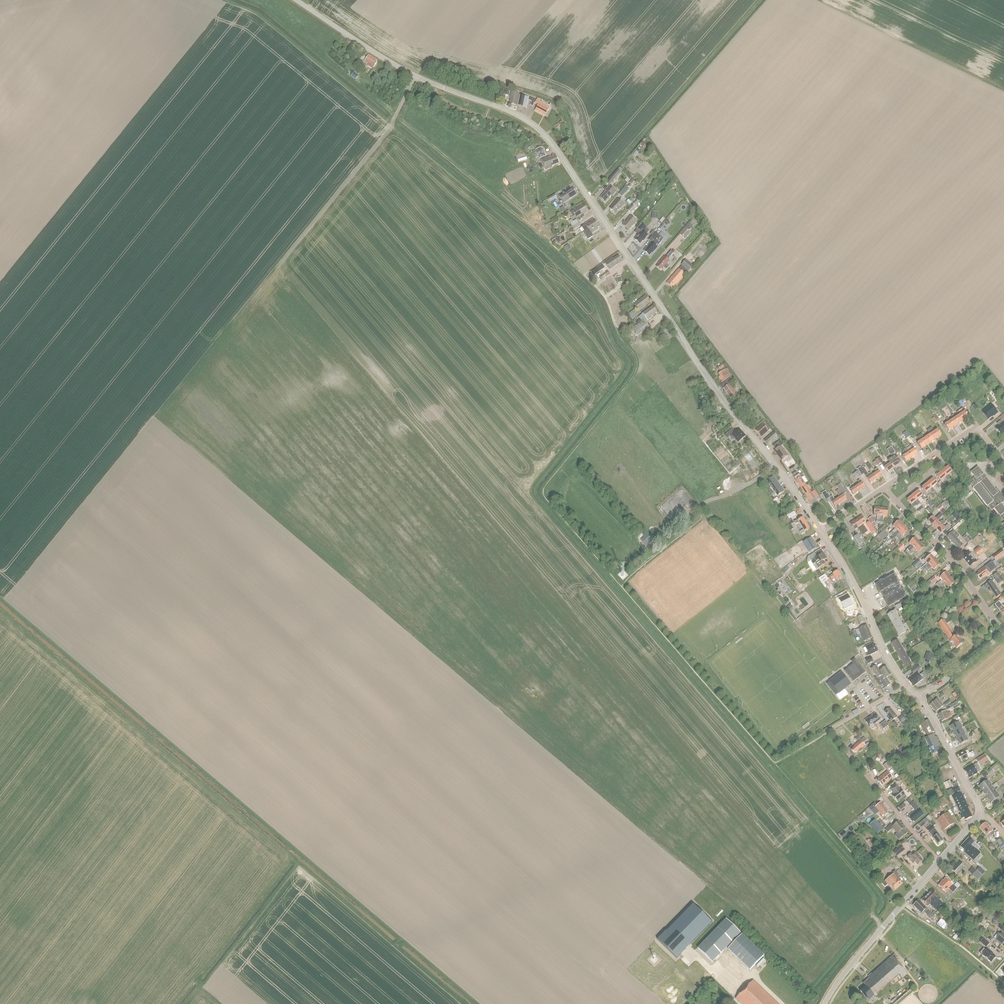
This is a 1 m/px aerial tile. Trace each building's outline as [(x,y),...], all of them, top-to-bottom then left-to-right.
[(369,55),(364,61),(368,64),(373,67),(374,68),(377,62),(376,62),(377,60),(369,55)] [(356,80),(359,77),(358,76),(361,73),(357,70),(352,76),(356,80)] [(516,105),(519,94),(511,92),(509,104),(516,105)] [(527,106),(529,98),(520,96),(518,106),(523,107),(523,105),(527,106)] [(543,105),(539,103),(540,101),(537,99),(537,101),(535,104),(538,105),(535,111),(543,115),(544,113),(546,114),(549,107),(551,105),(548,103),(547,106),(543,104),(543,105)] [(539,157),(545,155),(541,146),(535,148),(539,157)] [(552,166),(559,163),(556,156),(551,158),(550,157),(541,160),(545,170),(553,167),(552,166)] [(618,170),(606,183),(609,186),(621,172),(618,170)] [(612,196),(616,192),(609,186),(605,191),(606,191),(600,198),(605,202),(611,195),(612,196)] [(622,197),(629,189),(626,186),(618,194),(622,197)] [(559,196),(563,203),(576,195),(575,194),(576,193),(573,189),(568,192),(567,190),(559,196)] [(549,203),(557,198),(555,194),(548,199),(549,200),(547,201),(549,203)] [(619,210),(624,204),(618,199),(613,204),(614,205),(610,209),(615,213),(619,209),(619,210)] [(575,215),(577,218),(587,212),(586,210),(587,209),(584,205),(583,206),(582,205),(572,211),(573,212),(575,215)] [(633,226),(637,221),(631,216),(626,221),(627,221),(623,225),(629,230),(632,226),(633,226)] [(593,220),(592,219),(585,224),(586,225),(585,226),(585,225),(582,227),(584,231),(588,229),(596,223),(594,219),(593,220)] [(588,239),(593,236),(591,234),(598,229),(598,228),(599,227),(596,223),(588,229),(583,232),(588,239)] [(691,232),(689,231),(693,226),(690,224),(689,223),(685,228),(679,235),(685,240),(691,232)] [(644,240),(648,236),(647,234),(650,231),(641,224),(637,229),(640,232),(638,235),(635,240),(640,244),(644,240)] [(657,247),(660,244),(655,240),(659,235),(656,233),(653,236),(652,236),(649,240),(651,242),(647,247),(644,251),(649,256),(652,253),(653,253),(658,247),(657,247)] [(659,235),(655,240),(660,244),(664,239),(659,235)] [(659,264),(657,267),(660,270),(661,269),(662,270),(664,268),(666,270),(669,266),(667,264),(670,261),(668,260),(674,253),(675,252),(673,250),(673,251),(671,250),(665,257),(664,256),(659,263),(659,264)] [(605,263),(609,270),(621,262),(620,261),(621,260),(618,256),(614,259),(613,258),(605,263)] [(679,269),(678,269),(667,283),(672,287),(673,286),(674,287),(677,284),(685,275),(688,271),(693,266),(686,260),(682,265),(682,266),(679,269)] [(603,263),(590,272),(593,276),(606,267),(603,263)] [(610,274),(608,271),(600,276),(602,280),(610,274)] [(641,313),(639,310),(646,305),(645,304),(649,300),(646,297),(645,298),(644,296),(634,304),(639,310),(636,312),(634,311),(629,315),(632,320),(641,313)] [(639,334),(649,326),(644,319),(645,318),(647,321),(652,317),(652,316),(657,312),(652,306),(642,314),(638,317),(641,321),(633,327),(639,334)] [(722,383),(730,377),(725,370),(719,374),(720,376),(719,377),(722,383)] [(736,394),(730,385),(734,383),(731,378),(725,383),(727,386),(723,389),(730,399),(731,398),(732,399),(736,396),(735,395),(736,394)] [(753,407),(747,400),(742,403),(748,411),(753,407)] [(944,402),(939,405),(940,407),(942,410),(947,406),(944,402)] [(991,405),(982,412),(987,418),(988,420),(993,415),(994,416),(998,413),(997,411),(991,405)] [(960,415),(964,421),(969,418),(965,412),(965,411),(963,408),(961,409),(961,410),(959,411),(961,414),(960,414),(960,415)] [(955,418),(959,424),(964,421),(960,415),(960,414),(958,411),(956,413),(958,416),(955,418)] [(950,421),(954,427),(959,424),(955,418),(953,414),(951,416),(953,419),(950,421)] [(948,423),(945,425),(948,431),(954,427),(950,421),(948,418),(946,419),(948,423)] [(765,423),(762,425),(755,431),(761,438),(770,430),(765,423)] [(735,432),(732,429),(725,436),(728,439),(735,432)] [(746,436),(740,429),(731,437),(731,438),(729,439),(732,442),(733,441),(735,439),(738,443),(746,436)] [(938,430),(932,433),(936,439),(941,436),(938,430)] [(772,434),(764,441),(767,445),(777,437),(774,433),(772,435),(772,434)] [(932,433),(927,437),(931,443),(936,439),(932,433)] [(931,443),(927,437),(925,438),(922,434),(919,435),(920,437),(922,440),(926,446),(931,443)] [(922,440),(917,443),(921,449),(926,446),(922,440)] [(788,456),(778,442),(773,446),(776,450),(774,451),(782,461),(788,456)] [(914,449),(915,449),(912,445),(910,446),(912,450),(909,453),(912,458),(918,454),(914,449)] [(892,447),(887,450),(891,456),(895,453),(892,447)] [(909,453),(907,450),(906,448),(904,450),(907,454),(902,457),(906,462),(912,458),(909,453)] [(899,464),(896,460),(897,460),(894,457),(888,461),(890,464),(893,469),(899,464)] [(893,469),(890,464),(887,466),(885,463),(882,465),(888,473),(893,469)] [(948,467),(942,472),(946,476),(947,476),(950,473),(953,477),(955,475),(952,471),(952,472),(948,467)] [(995,491),(996,490),(995,489),(988,480),(982,472),(978,467),(971,473),(975,478),(972,480),(973,480),(974,482),(971,485),(973,488),(973,489),(987,507),(988,506),(992,511),(994,509),(999,515),(1000,517),(1003,513),(1003,507),(1002,504),(1003,502),(1003,497),(1000,492),(997,493),(995,491)] [(882,476),(879,471),(877,468),(874,470),(876,473),(873,475),(871,472),(871,473),(876,480),(882,476)] [(856,480),(861,476),(858,471),(852,475),(856,480)] [(942,472),(937,476),(941,481),(945,478),(948,482),(950,480),(947,476),(946,476),(942,472)] [(870,484),(876,480),(871,473),(865,477),(870,484)] [(774,476),(767,481),(770,486),(777,481),(774,476)] [(801,477),(796,480),(800,488),(805,484),(805,483),(807,482),(804,477),(801,478),(801,477)] [(933,479),(928,483),(932,488),(935,485),(939,489),(941,487),(937,483),(937,484),(933,479)] [(859,484),(856,487),(859,492),(865,488),(862,483),(860,480),(857,482),(859,484)] [(777,481),(770,486),(774,491),(781,486),(777,481)] [(928,483),(922,488),(926,493),(930,490),(933,494),(935,492),(932,488),(928,483)] [(805,484),(800,488),(805,495),(810,491),(805,484)] [(961,493),(971,486),(969,484),(959,491),(961,493)] [(841,485),(838,487),(840,490),(837,492),(840,497),(838,499),(841,504),(847,500),(844,495),(846,493),(841,485)] [(781,486),(774,491),(777,496),(784,491),(781,486)] [(850,486),(848,488),(853,495),(859,492),(856,487),(852,489),(850,486)] [(810,491),(805,495),(810,502),(815,499),(818,496),(814,491),(811,493),(810,491)] [(841,504),(838,499),(835,501),(833,496),(831,497),(828,493),(827,494),(826,491),(822,494),(826,501),(829,499),(835,508),(841,504)] [(919,491),(913,496),(917,500),(918,500),(921,497),(924,501),(926,499),(923,495),(922,496),(919,491)] [(913,496),(907,500),(911,505),(912,505),(914,507),(918,505),(921,504),(918,500),(917,500),(913,496)] [(888,509),(881,508),(880,508),(879,512),(881,512),(880,524),(883,525),(884,517),(887,517),(888,509)] [(933,517),(928,521),(932,525),(932,526),(937,521),(941,518),(943,516),(941,513),(935,519),(933,517)] [(866,523),(862,516),(854,521),(856,524),(858,523),(860,527),(865,533),(865,534),(868,532),(863,525),(866,523)] [(800,532),(802,534),(805,532),(809,529),(803,517),(798,520),(794,522),(796,524),(799,522),(803,530),(800,532)] [(893,526),(895,529),(890,534),(892,537),(901,528),(900,527),(903,524),(899,520),(893,526)] [(937,521),(932,526),(936,530),(941,525),(945,522),(944,520),(942,522),(941,521),(939,523),(937,521)] [(858,523),(856,524),(854,521),(850,524),(855,531),(857,529),(862,535),(865,533),(860,527),(858,523)] [(908,531),(904,526),(903,524),(900,527),(901,528),(892,537),(894,539),(896,537),(900,533),(902,536),(908,531)] [(941,525),(936,530),(941,535),(943,532),(945,530),(946,530),(948,531),(951,528),(948,525),(946,527),(945,526),(943,527),(942,526),(941,525)] [(884,531),(878,536),(882,541),(888,535),(884,531)] [(959,537),(954,531),(951,533),(947,537),(959,550),(963,546),(957,539),(959,537)] [(648,533),(640,539),(646,545),(653,539),(648,533)] [(853,538),(859,546),(863,543),(858,535),(853,538)] [(810,552),(817,548),(810,538),(804,542),(810,552)] [(919,542),(915,538),(909,543),(911,546),(914,548),(917,545),(916,544),(919,542)] [(919,553),(924,548),(920,543),(919,542),(916,544),(917,545),(914,548),(916,550),(919,553)] [(821,549),(815,553),(808,557),(808,558),(807,559),(807,560),(807,562),(807,563),(808,564),(813,572),(818,569),(826,564),(824,561),(827,558),(821,549)] [(1003,555),(1003,552),(1003,550),(993,558),(996,561),(1003,555)] [(970,567),(977,562),(975,560),(974,561),(969,555),(971,553),(969,551),(962,557),(970,567)] [(936,560),(931,555),(925,560),(928,563),(922,568),(924,571),(927,568),(930,566),(933,562),(932,561),(935,559),(936,560)] [(940,565),(936,560),(935,559),(932,561),(933,562),(930,566),(931,568),(934,571),(940,565)] [(919,560),(913,565),(915,568),(921,563),(920,561),(919,560)] [(986,576),(990,574),(997,568),(992,562),(985,567),(978,572),(978,573),(976,575),(980,580),(986,576)] [(789,565),(782,572),(784,574),(791,567),(789,565)] [(830,577),(831,580),(835,578),(837,581),(842,578),(838,571),(833,574),(833,575),(830,577)] [(951,578),(946,572),(940,577),(942,581),(936,585),(938,588),(940,586),(944,583),(948,580),(947,579),(950,577),(951,578)] [(1003,580),(997,573),(993,576),(999,584),(1003,580)] [(825,574),(818,579),(822,584),(828,580),(825,574)] [(899,581),(895,574),(876,584),(880,592),(883,591),(886,598),(884,599),(888,607),(907,596),(903,588),(899,590),(898,587),(900,585),(898,582),(899,581)] [(955,583),(951,578),(950,577),(947,579),(948,580),(944,583),(948,588),(955,583)] [(987,584),(996,598),(1001,595),(991,581),(987,584)] [(910,583),(908,586),(914,593),(916,591),(910,583)] [(848,595),(839,599),(843,608),(852,604),(848,595)] [(995,605),(1003,616),(1003,605),(1002,606),(999,601),(995,605)] [(846,620),(852,618),(848,609),(842,611),(846,620)] [(895,611),(887,615),(891,622),(898,618),(895,611)] [(938,624),(950,641),(951,642),(956,649),(963,644),(957,635),(955,637),(947,625),(952,621),(949,617),(944,621),(943,620),(938,624)] [(898,618),(891,622),(895,629),(902,625),(898,618)] [(867,625),(858,629),(864,642),(872,638),(867,625)] [(902,625),(895,629),(899,636),(906,632),(902,625)] [(898,640),(892,643),(896,651),(902,648),(898,640)] [(869,655),(871,655),(878,651),(874,644),(873,645),(872,643),(865,647),(869,655)] [(902,648),(896,651),(901,660),(907,656),(902,648)] [(907,656),(901,660),(906,669),(912,665),(907,656)] [(853,664),(844,671),(853,682),(866,672),(856,660),(855,658),(851,662),(852,662),(853,664)] [(876,666),(871,669),(878,678),(881,676),(883,679),(882,680),(887,687),(891,684),(886,678),(891,674),(886,666),(879,671),(876,666)] [(841,672),(830,681),(839,693),(851,684),(841,672)] [(913,687),(923,679),(917,672),(907,679),(913,687)] [(877,697),(871,682),(862,686),(868,700),(877,697)] [(936,712),(944,706),(937,698),(930,705),(936,712)] [(885,711),(888,710),(883,703),(878,707),(882,713),(885,712),(885,711)] [(891,722),(897,717),(890,708),(885,712),(889,717),(888,718),(891,722)] [(920,723),(925,720),(919,710),(914,713),(920,723)] [(952,717),(950,712),(948,713),(947,710),(938,714),(942,722),(952,717)] [(901,723),(904,721),(908,718),(903,712),(901,714),(902,716),(898,719),(901,723)] [(877,716),(875,713),(865,721),(869,727),(880,720),(879,719),(882,717),(880,714),(877,716)] [(928,735),(935,732),(929,720),(921,724),(924,730),(924,729),(928,735)] [(884,729),(889,725),(885,721),(880,725),(884,729)] [(959,721),(950,726),(951,729),(952,729),(954,732),(962,728),(961,724),(960,725),(959,722),(959,721)] [(954,732),(953,732),(954,736),(955,735),(957,738),(965,734),(964,730),(963,731),(962,728),(954,732)] [(864,735),(861,732),(859,730),(854,734),(856,736),(858,734),(861,738),(864,735)] [(926,742),(927,742),(930,748),(928,748),(930,752),(932,751),(933,754),(937,752),(938,753),(943,751),(942,750),(936,737),(935,737),(933,734),(926,738),(924,739),(926,742)] [(957,738),(956,739),(957,742),(958,741),(960,745),(959,745),(969,740),(967,737),(966,737),(965,734),(957,738)] [(863,743),(867,740),(864,737),(854,746),(855,747),(851,750),(854,753),(856,752),(857,753),(859,751),(859,752),(860,752),(862,750),(862,749),(865,746),(863,743)] [(972,757),(974,756),(972,752),(969,753),(968,750),(965,752),(958,756),(959,757),(961,762),(965,760),(966,760),(968,759),(968,758),(970,757),(972,757)] [(978,764),(977,764),(977,763),(974,765),(975,765),(973,766),(970,768),(969,768),(965,771),(969,778),(973,775),(974,775),(977,773),(977,772),(979,771),(979,772),(981,771),(979,767),(988,760),(985,755),(976,760),(978,764)] [(883,785),(892,778),(887,771),(878,779),(879,780),(878,781),(881,785),(882,784),(883,785)] [(988,780),(979,786),(981,789),(982,789),(984,791),(983,791),(992,785),(990,783),(988,780)] [(900,790),(896,785),(890,789),(894,794),(892,796),(897,802),(905,795),(900,790)] [(992,785),(983,791),(985,795),(986,794),(987,796),(987,797),(995,791),(996,791),(995,790),(994,789),(993,789),(992,786),(992,785)] [(965,820),(972,817),(968,808),(969,808),(961,793),(960,791),(960,790),(958,786),(954,788),(952,789),(954,794),(955,796),(952,797),(961,814),(960,815),(962,819),(964,818),(965,820)] [(987,797),(989,801),(990,800),(991,802),(991,803),(993,802),(998,798),(1000,797),(998,794),(997,795),(996,792),(995,791),(987,797)] [(938,800),(943,807),(948,804),(943,797),(938,800)] [(910,805),(912,808),(915,811),(909,816),(910,817),(909,818),(912,822),(914,821),(915,822),(924,814),(918,808),(919,807),(914,801),(910,805)] [(887,812),(888,811),(885,807),(883,804),(881,802),(877,805),(875,803),(870,807),(872,809),(875,807),(882,816),(883,815),(884,816),(888,813),(887,812)] [(859,816),(863,821),(869,816),(865,812),(859,816)] [(952,823),(954,822),(948,813),(947,814),(943,816),(942,817),(938,820),(943,828),(945,827),(945,829),(953,824),(952,823)] [(929,815),(927,817),(931,822),(930,822),(933,826),(936,824),(933,820),(929,815)] [(870,826),(878,835),(884,829),(875,820),(870,826)] [(899,840),(908,833),(898,821),(892,826),(891,824),(885,830),(887,833),(891,830),(892,832),(894,830),(897,833),(895,835),(899,840)] [(989,838),(995,834),(992,831),(989,827),(985,823),(980,828),(989,838)] [(940,836),(935,829),(932,826),(927,830),(929,833),(931,836),(933,838),(938,844),(943,841),(940,837),(940,836)] [(969,838),(960,847),(965,851),(964,852),(973,861),(980,853),(975,847),(975,848),(976,847),(976,846),(977,845),(969,838)] [(999,839),(996,840),(1000,847),(999,847),(1001,851),(1003,850),(1003,845),(1003,844),(1003,845),(999,839)] [(897,857),(905,850),(901,845),(893,852),(897,857)] [(923,861),(916,853),(913,855),(911,853),(907,857),(913,864),(915,863),(917,866),(923,861)] [(957,875),(964,868),(959,862),(951,870),(957,875)] [(978,881),(982,876),(973,867),(969,872),(978,881)] [(898,879),(896,877),(893,874),(885,881),(882,884),(885,887),(888,885),(889,884),(894,890),(902,884),(898,879)] [(953,893),(957,888),(954,885),(946,878),(938,886),(946,893),(949,889),(953,893)] [(936,910),(942,904),(939,900),(941,898),(938,895),(938,896),(932,891),(931,891),(922,900),(923,900),(922,901),(927,906),(930,904),(936,910)] [(927,915),(930,912),(919,900),(913,906),(918,910),(921,913),(923,911),(927,915)] [(673,965),(707,929),(688,911),(654,947),(673,965)] [(933,920),(936,917),(930,912),(927,915),(933,920)] [(712,963),(741,932),(726,919),(698,949),(712,963)] [(941,919),(937,924),(944,930),(948,924),(941,919)] [(1002,933),(996,940),(1002,945),(1003,942),(1003,935),(1002,933)] [(750,970),(764,956),(742,934),(728,949),(750,970)] [(986,947),(989,944),(984,938),(980,942),(986,947)] [(963,940),(961,944),(968,949),(970,945),(963,940)] [(988,949),(982,955),(991,962),(996,957),(991,952),(988,949)] [(868,1001),(870,1000),(900,976),(901,975),(900,974),(905,970),(893,956),(869,976),(870,978),(864,983),(866,986),(860,991),(868,1001)] [(753,980),(735,999),(740,1003),(778,1003),(753,980)]
